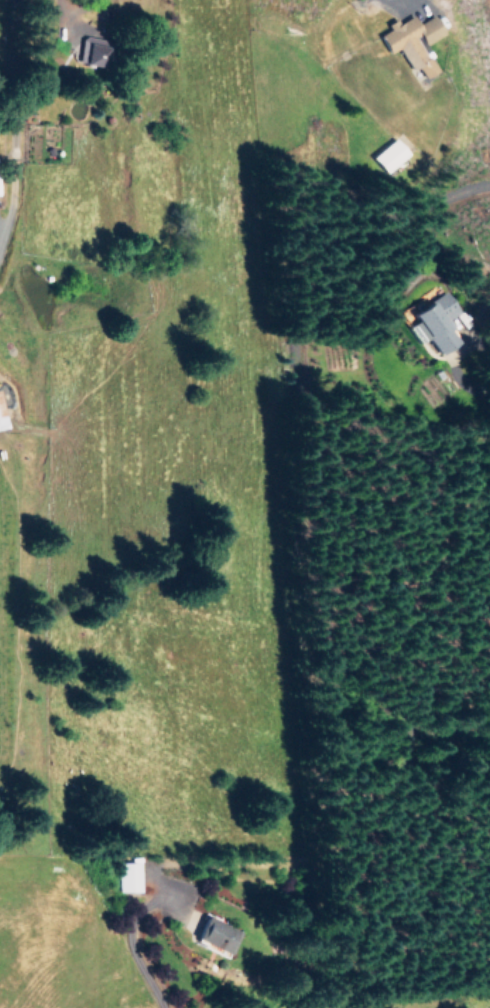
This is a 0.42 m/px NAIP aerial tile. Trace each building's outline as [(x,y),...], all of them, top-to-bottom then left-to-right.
[(377,33),(386,52),(398,47),(408,69),(416,66),(421,77),(436,70),(424,43),(443,34),(435,16),(417,24),(413,16),(377,33)] [(105,39),(83,43),(87,61),(83,62),(85,74),(101,71),(99,58),(108,57),(105,39)] [(398,154),(388,138),(362,155),(373,171),(398,154)] [(411,353),(431,339),(416,318),(428,310),(414,289),(382,310),(411,353)] [(115,890),(137,890),(138,862),(116,861),(115,890)] [(225,952),(235,928),(204,916),(195,940),(225,952)]
